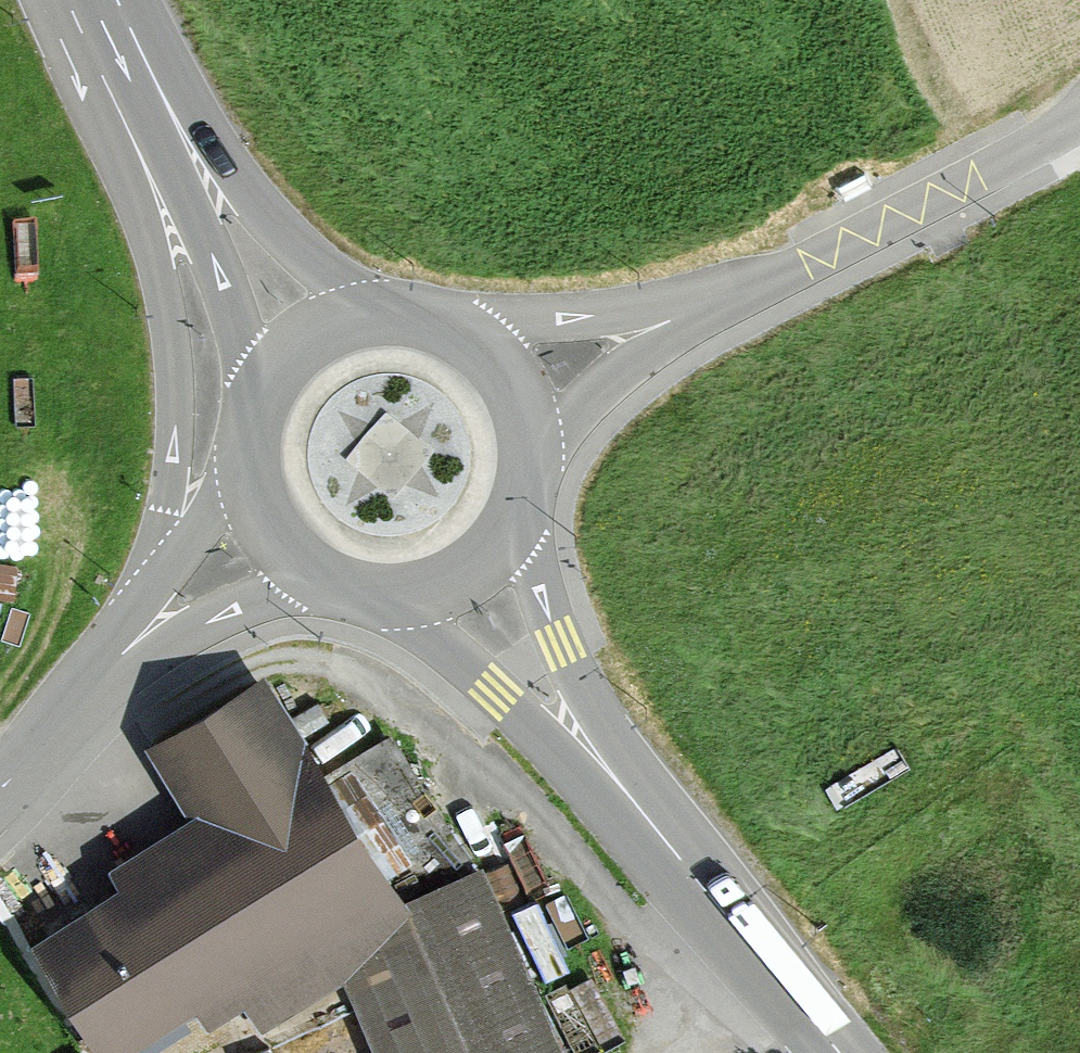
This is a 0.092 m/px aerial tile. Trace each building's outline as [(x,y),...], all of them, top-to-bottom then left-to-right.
[(408,909),(271,682),(146,757),(190,831),(111,878),(124,898),(37,951),(98,1052),(144,1052),(201,1018),(215,1040),(252,1018),(266,1042),(349,992),(376,1052),(567,1052),(485,874),(408,909)]
